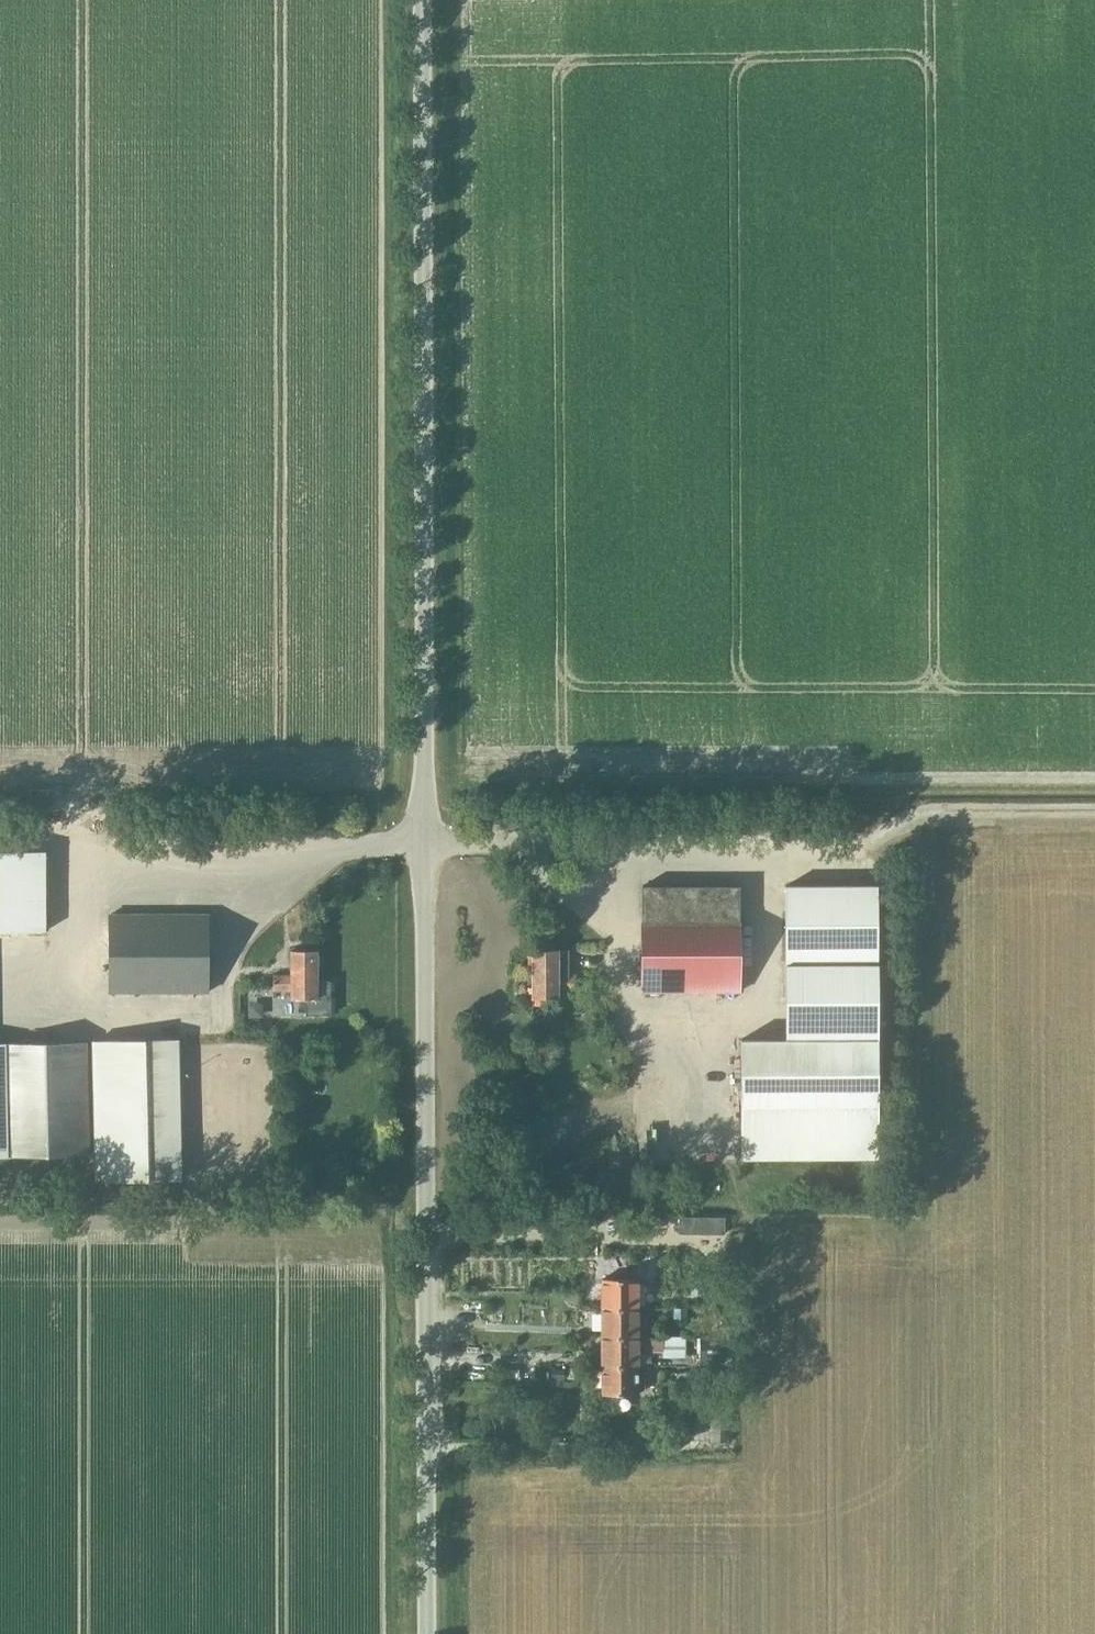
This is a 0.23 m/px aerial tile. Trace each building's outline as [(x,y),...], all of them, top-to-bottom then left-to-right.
[(45,932),(45,850),(0,851),(0,932),(45,932)] [(739,880),(641,880),(641,993),(739,993),(739,880)] [(785,880),(785,956),(877,956),(877,880),(785,880)] [(207,993),(207,915),(109,915),(109,993),(207,993)] [(290,976),(272,976),(272,990),(290,990),(290,999),(305,999),(305,1015),(329,1015),(329,981),(316,981),(316,950),(290,950),(290,976)] [(576,991),(576,976),(558,975),(558,950),(532,950),(532,999),(558,999),(558,990),(576,991)] [(877,956),(785,956),(785,1041),(877,1040),(877,956)] [(95,1042),(97,1182),(180,1180),(178,1040),(95,1042)] [(740,1041),(740,1108),(740,1161),(878,1160),(877,1040),(785,1041),(740,1041)] [(7,1156),(88,1155),(86,1041),(4,1043),(7,1156)] [(602,1307),(637,1307),(637,1279),(602,1279),(602,1307)] [(602,1336),(637,1336),(637,1307),(602,1307),(602,1336)] [(724,1339),(723,1339),(723,1335),(710,1335),(710,1336),(697,1337),(698,1361),(724,1361),(724,1347),(724,1339)] [(663,1337),(637,1337),(637,1336),(602,1336),(602,1364),(637,1364),(637,1351),(663,1351),(663,1337)] [(644,1377),(637,1377),(637,1364),(602,1364),(602,1394),(637,1394),(637,1389),(644,1389),(644,1377)]
